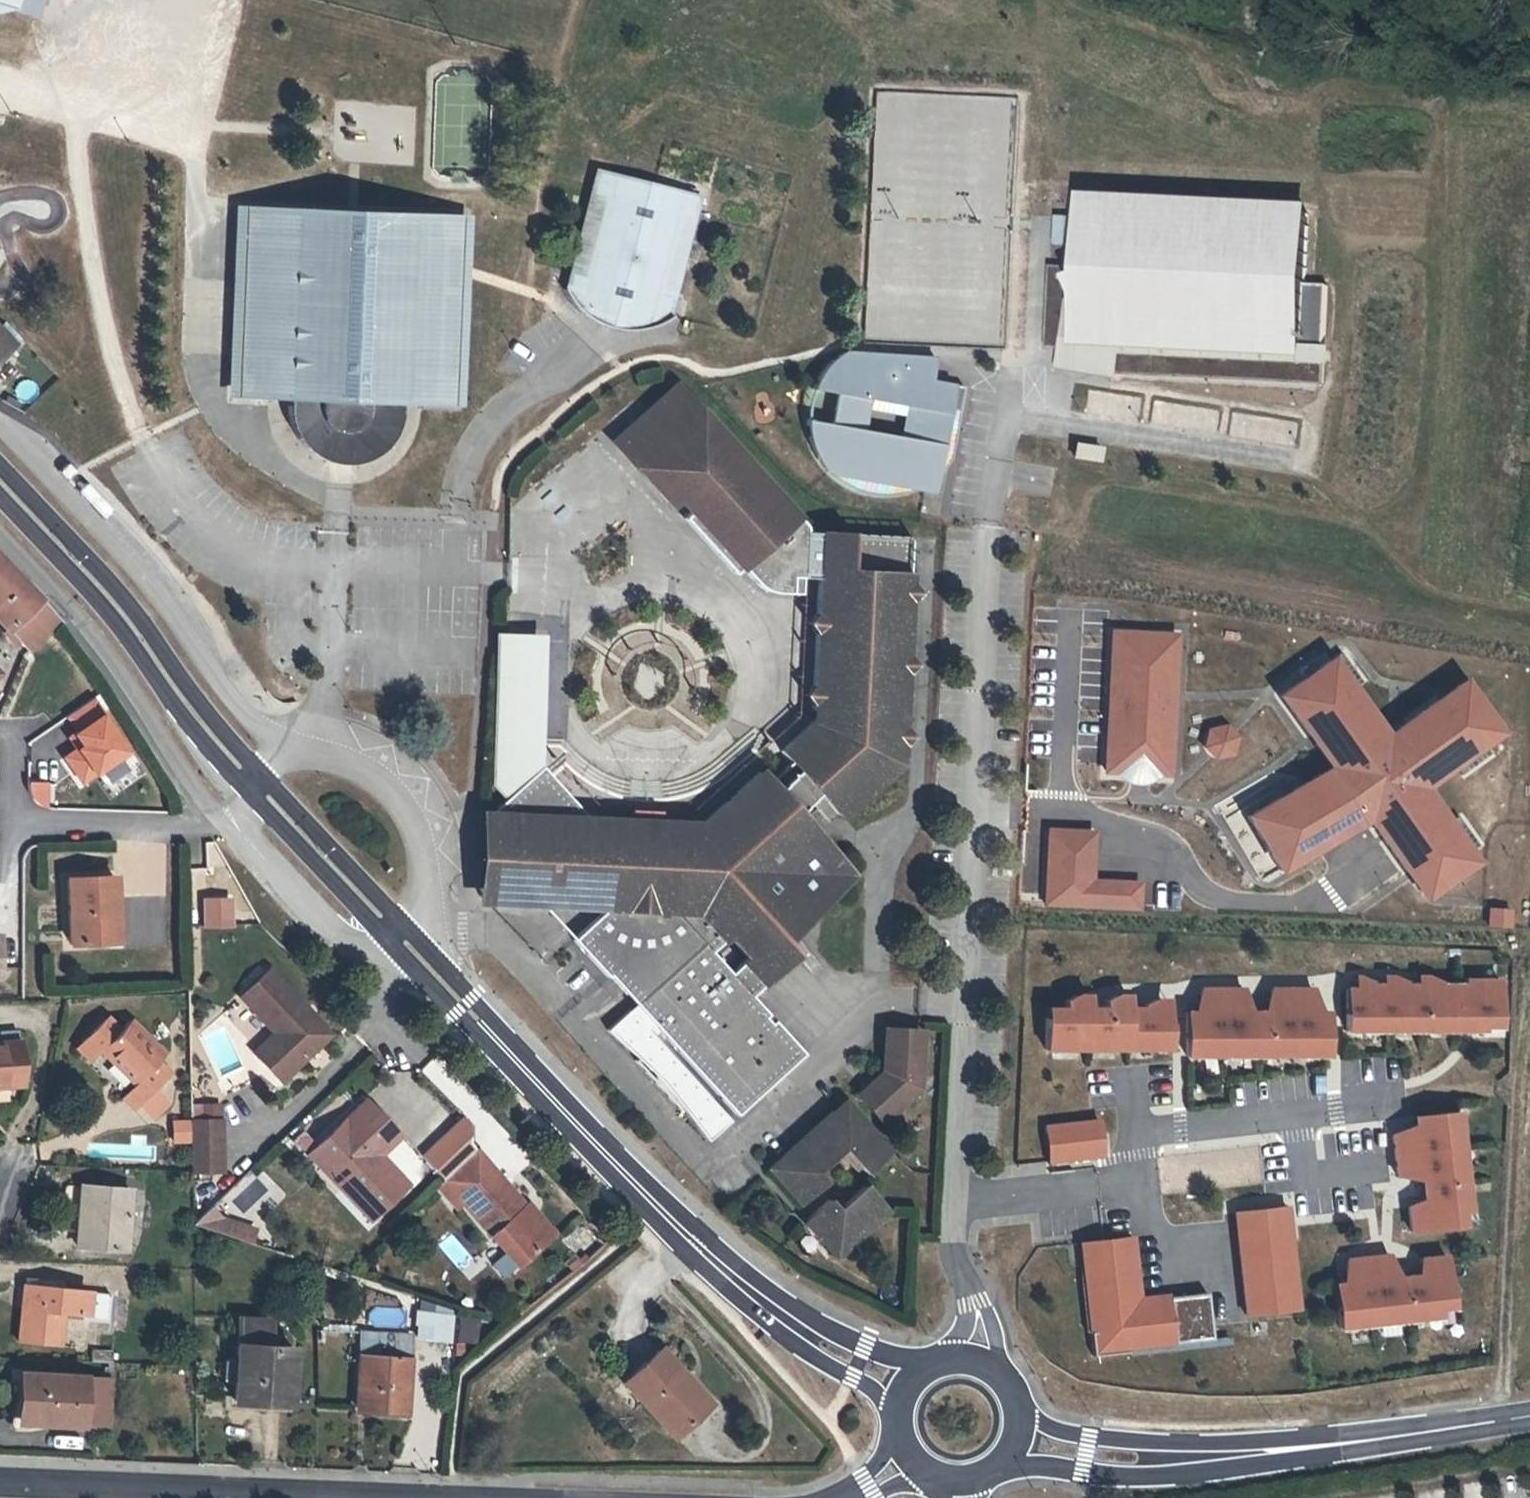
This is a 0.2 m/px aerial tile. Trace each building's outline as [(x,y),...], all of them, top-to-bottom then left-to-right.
[(37,17),(42,0),(0,0),(0,6),(37,17)] [(560,272),(556,288),(551,287),(560,300),(573,311),(587,320),(600,324),(629,326),(642,323),(658,315),(653,314),(658,296),(647,293),(667,215),(678,218),(684,197),(587,172),(580,195),(592,198),(572,275),(560,272)] [(1308,207),(1082,195),(1079,263),(1079,273),(1049,272),(1046,344),(1068,344),(1068,358),(1114,365),(1114,368),(1323,376),(1326,279),(1306,278),(1308,207)] [(318,457),(330,462),(336,441),(352,442),(354,463),(366,460),(377,454),(387,445),(394,435),(399,424),(401,411),(401,399),(421,399),(422,382),(452,384),(458,236),(428,234),(428,217),(246,210),(238,392),(288,395),(287,407),(288,419),(293,431),(299,441),(308,450),(318,457)] [(428,234),(458,236),(459,218),(428,217),(428,234)] [(1049,262),(1049,272),(1079,273),(1079,263),(1049,262)] [(908,483),(926,486),(940,401),(949,403),(953,377),(922,372),(925,350),(834,349),(820,359),(811,370),(801,387),(825,392),(819,423),(796,418),(798,437),(805,454),(819,473),(908,483)] [(1114,368),(1114,365),(1068,358),(1068,366),(1114,368)] [(16,398),(33,400),(35,382),(18,380),(16,398)] [(422,382),(421,399),(452,401),(452,384),(422,382)] [(821,848),(818,847),(795,846),(796,835),(786,824),(798,812),(818,793),(841,817),(887,775),(888,760),(901,760),(902,745),(905,741),(906,737),(907,733),(905,729),(903,725),(905,673),(908,669),(909,664),(908,658),(906,653),(908,602),(911,599),(912,594),(912,590),(911,586),(909,582),(911,536),(804,531),(790,530),(790,525),(762,494),(661,382),(632,407),(663,442),(628,473),(631,476),(655,502),(662,496),(738,580),(741,583),(743,585),(746,587),(749,589),(752,590),(755,592),(758,593),(761,593),(764,594),(767,594),(770,593),(773,593),(777,592),(790,593),(791,577),(802,577),(820,579),(818,613),(815,616),(813,621),(813,625),(814,629),(817,633),(814,686),(811,690),(810,695),(810,700),(813,704),(813,708),(819,715),(782,750),(798,768),(775,789),(757,771),(690,831),(680,821),(672,828),(618,826),(611,819),(599,829),(542,765),(533,774),(539,642),(504,640),(495,784),(508,797),(491,813),(497,820),(509,833),(521,824),(541,848),(517,870),(520,880),(526,889),(534,897),(543,902),(553,905),(564,906),(574,904),(584,900),(593,893),(606,908),(573,938),(607,975),(609,973),(635,1002),(654,1023),(736,1114),(803,1052),(774,1019),(770,1022),(765,1017),(769,1013),(752,994),(797,952),(784,937),(791,930),(781,919),(793,906),(794,896),(816,897),(819,897),(827,895),(834,891),(839,885),(842,878),(842,869),(840,862),(836,855),(829,850),(821,848)] [(1153,402),(1152,425),(1217,428),(1218,406),(1153,402)] [(597,439),(628,473),(663,442),(632,407),(597,439)] [(336,441),(330,462),(342,464),(354,463),(352,442),(336,441)] [(1073,456),(1101,461),(1104,446),(1076,441),(1073,456)] [(908,483),(819,473),(833,482),(847,489),(862,492),(877,492),(892,489),(908,483)] [(6,628),(28,651),(56,624),(59,621),(0,559),(0,609),(12,622),(6,628)] [(1169,774),(1177,635),(1113,632),(1106,770),(1126,771),(1126,781),(1149,782),(1150,772),(1169,774)] [(1413,873),(1424,893),(1468,861),(1424,788),(1495,736),(1464,692),(1444,707),(1439,699),(1387,737),(1332,659),(1281,695),(1331,767),(1248,816),(1280,870),(1368,818),(1403,878),(1413,873)] [(1439,699),(1444,707),(1464,692),(1459,685),(1439,699)] [(819,836),(798,812),(786,824),(796,835),(795,846),(818,847),(819,836)] [(479,894),(534,897),(526,889),(520,880),(517,870),(541,848),(521,824),(509,833),(497,820),(483,819),(479,894)] [(1045,906),(1138,910),(1139,883),(1090,880),(1093,831),(1049,830),(1045,906)] [(1403,878),(1415,900),(1424,893),(1413,873),(1403,878)] [(69,943),(110,941),(109,921),(116,920),(114,876),(67,879),(69,943)] [(816,908),(816,897),(794,896),(793,906),(781,919),(791,930),(816,908)] [(1489,908),(1488,926),(1508,927),(1509,909),(1489,908)] [(267,971),(239,998),(273,1034),(252,1054),(279,1083),(328,1035),(267,971)] [(1347,988),(1347,1029),(1370,1030),(1370,1024),(1381,1025),(1381,1030),(1404,1030),(1404,1025),(1416,1025),(1415,1030),(1438,1030),(1438,1025),(1451,1026),(1451,1029),(1468,1029),(1468,1025),(1499,1026),(1499,979),(1464,979),(1464,984),(1439,984),(1439,981),(1427,975),(1427,988),(1417,988),(1417,985),(1405,984),(1405,981),(1393,975),(1393,988),(1384,988),(1384,984),(1371,984),(1371,981),(1359,975),(1359,988),(1347,988)] [(1268,1011),(1246,1011),(1242,988),(1201,988),(1198,1011),(1186,1011),(1186,1055),(1209,1055),(1209,1049),(1234,1049),(1234,1055),(1278,1055),(1278,1049),(1304,1049),(1304,1055),(1327,1055),(1327,1011),(1315,1011),(1312,988),(1271,988),(1268,1011)] [(1105,998),(1105,1006),(1087,1006),(1087,1010),(1077,1010),(1077,994),(1066,1000),(1065,1007),(1047,1007),(1047,1017),(1045,1017),(1045,1048),(1169,1048),(1169,1023),(1168,1023),(1168,1010),(1155,1010),(1155,998),(1144,1003),(1144,1007),(1126,1007),(1126,1010),(1116,1010),(1116,993),(1105,998)] [(648,1028),(654,1023),(635,1002),(607,1028),(662,1081),(707,1139),(730,1118),(648,1028)] [(133,1108),(162,1079),(149,1066),(156,1059),(163,1052),(128,1018),(117,1030),(104,1017),(81,1041),(94,1054),(99,1048),(133,1082),(120,1095),(133,1108)] [(855,1090),(874,1110),(893,1094),(897,1098),(912,1086),(908,1081),(909,1080),(909,1063),(916,1063),(917,1026),(881,1025),(880,1068),(855,1090)] [(0,1033),(0,1037),(0,1042),(0,1085),(22,1083),(19,1031),(0,1033)] [(89,1058),(94,1054),(81,1041),(76,1046),(89,1058)] [(170,1072),(156,1059),(149,1066),(162,1079),(170,1072)] [(893,1094),(874,1110),(878,1115),(897,1098),(893,1094)] [(329,1158),(325,1175),(369,1222),(408,1185),(381,1157),(373,1148),(385,1136),(370,1121),(380,1112),(367,1099),(318,1146),(329,1158)] [(836,1115),(848,1105),(844,1101),(832,1111),(836,1115)] [(890,1151),(848,1105),(836,1115),(832,1111),(770,1168),(801,1202),(826,1180),(818,1171),(843,1148),(865,1172),(890,1151)] [(1420,1175),(1423,1204),(1407,1206),(1410,1231),(1461,1225),(1459,1201),(1467,1201),(1462,1159),(1456,1160),(1453,1134),(1459,1134),(1456,1111),(1413,1116),(1415,1128),(1391,1134),(1396,1174),(1420,1175)] [(403,1136),(380,1112),(370,1121),(385,1136),(373,1148),(381,1157),(403,1136)] [(220,1119),(190,1120),(191,1170),(191,1173),(221,1172),(220,1119)] [(1098,1119),(1045,1125),(1048,1160),(1102,1154),(1098,1119)] [(307,1156),(325,1175),(329,1158),(318,1146),(307,1156)] [(459,1204),(514,1267),(546,1240),(520,1210),(523,1207),(497,1178),(492,1182),(484,1173),(489,1169),(473,1152),(466,1158),(440,1184),(442,1186),(459,1204)] [(222,1196),(252,1228),(261,1220),(239,1197),(260,1177),(251,1168),(222,1196)] [(497,1178),(489,1169),(484,1173),(492,1182),(497,1178)] [(864,1184),(837,1208),(829,1199),(805,1220),(837,1256),(888,1210),(864,1184)] [(124,1248),(128,1189),(81,1185),(77,1245),(124,1248)] [(442,1186),(436,1191),(452,1210),(459,1204),(442,1186)] [(528,1203),(523,1207),(520,1210),(546,1240),(554,1233),(528,1203)] [(184,1218),(192,1218),(192,1205),(184,1206),(184,1218)] [(1232,1210),(1243,1313),(1295,1308),(1285,1206),(1232,1210)] [(1090,1299),(1094,1331),(1090,1331),(1092,1355),(1127,1351),(1127,1347),(1212,1337),(1206,1291),(1139,1299),(1132,1236),(1097,1240),(1099,1261),(1082,1263),(1086,1300),(1090,1299)] [(1387,1254),(1347,1258),(1346,1282),(1334,1284),(1339,1327),(1362,1324),(1361,1319),(1387,1316),(1388,1321),(1429,1317),(1428,1309),(1451,1306),(1445,1255),(1421,1258),(1422,1274),(1394,1277),(1387,1254)] [(41,1278),(40,1284),(61,1286),(62,1280),(41,1278)] [(85,1289),(61,1286),(40,1284),(23,1282),(18,1340),(59,1345),(63,1312),(82,1314),(82,1319),(107,1321),(110,1294),(85,1291),(85,1289)] [(417,1310),(416,1322),(419,1323),(417,1337),(449,1340),(451,1314),(417,1310)] [(223,1359),(223,1379),(234,1379),(233,1398),(288,1401),(291,1346),(267,1345),(269,1319),(237,1317),(235,1360),(223,1359)] [(476,1343),(479,1320),(459,1317),(456,1340),(476,1343)] [(405,1409),(409,1334),(360,1331),(355,1405),(405,1409)] [(90,1349),(91,1362),(111,1362),(111,1348),(90,1349)] [(673,1435),(703,1408),(676,1379),(683,1373),(659,1348),(623,1381),(673,1435)] [(709,1403),(683,1373),(676,1379),(703,1408),(709,1403)] [(81,1425),(81,1423),(82,1402),(106,1403),(108,1377),(22,1374),(19,1421),(81,1425)] [(105,1424),(106,1403),(82,1402),(81,1423),(105,1424)]
